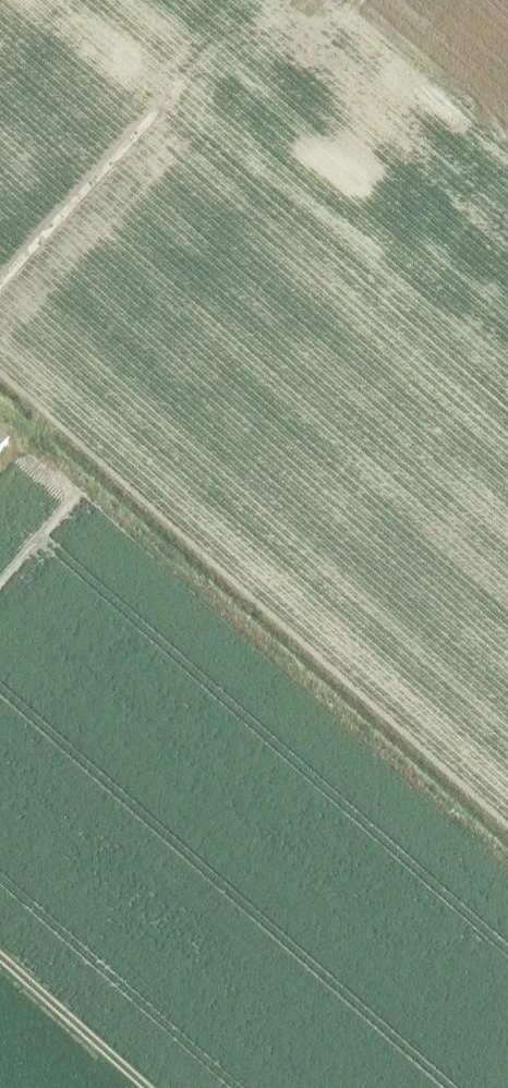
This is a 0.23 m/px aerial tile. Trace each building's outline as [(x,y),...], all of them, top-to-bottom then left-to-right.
[(10,442),(0,433),(0,453),(10,442)]
